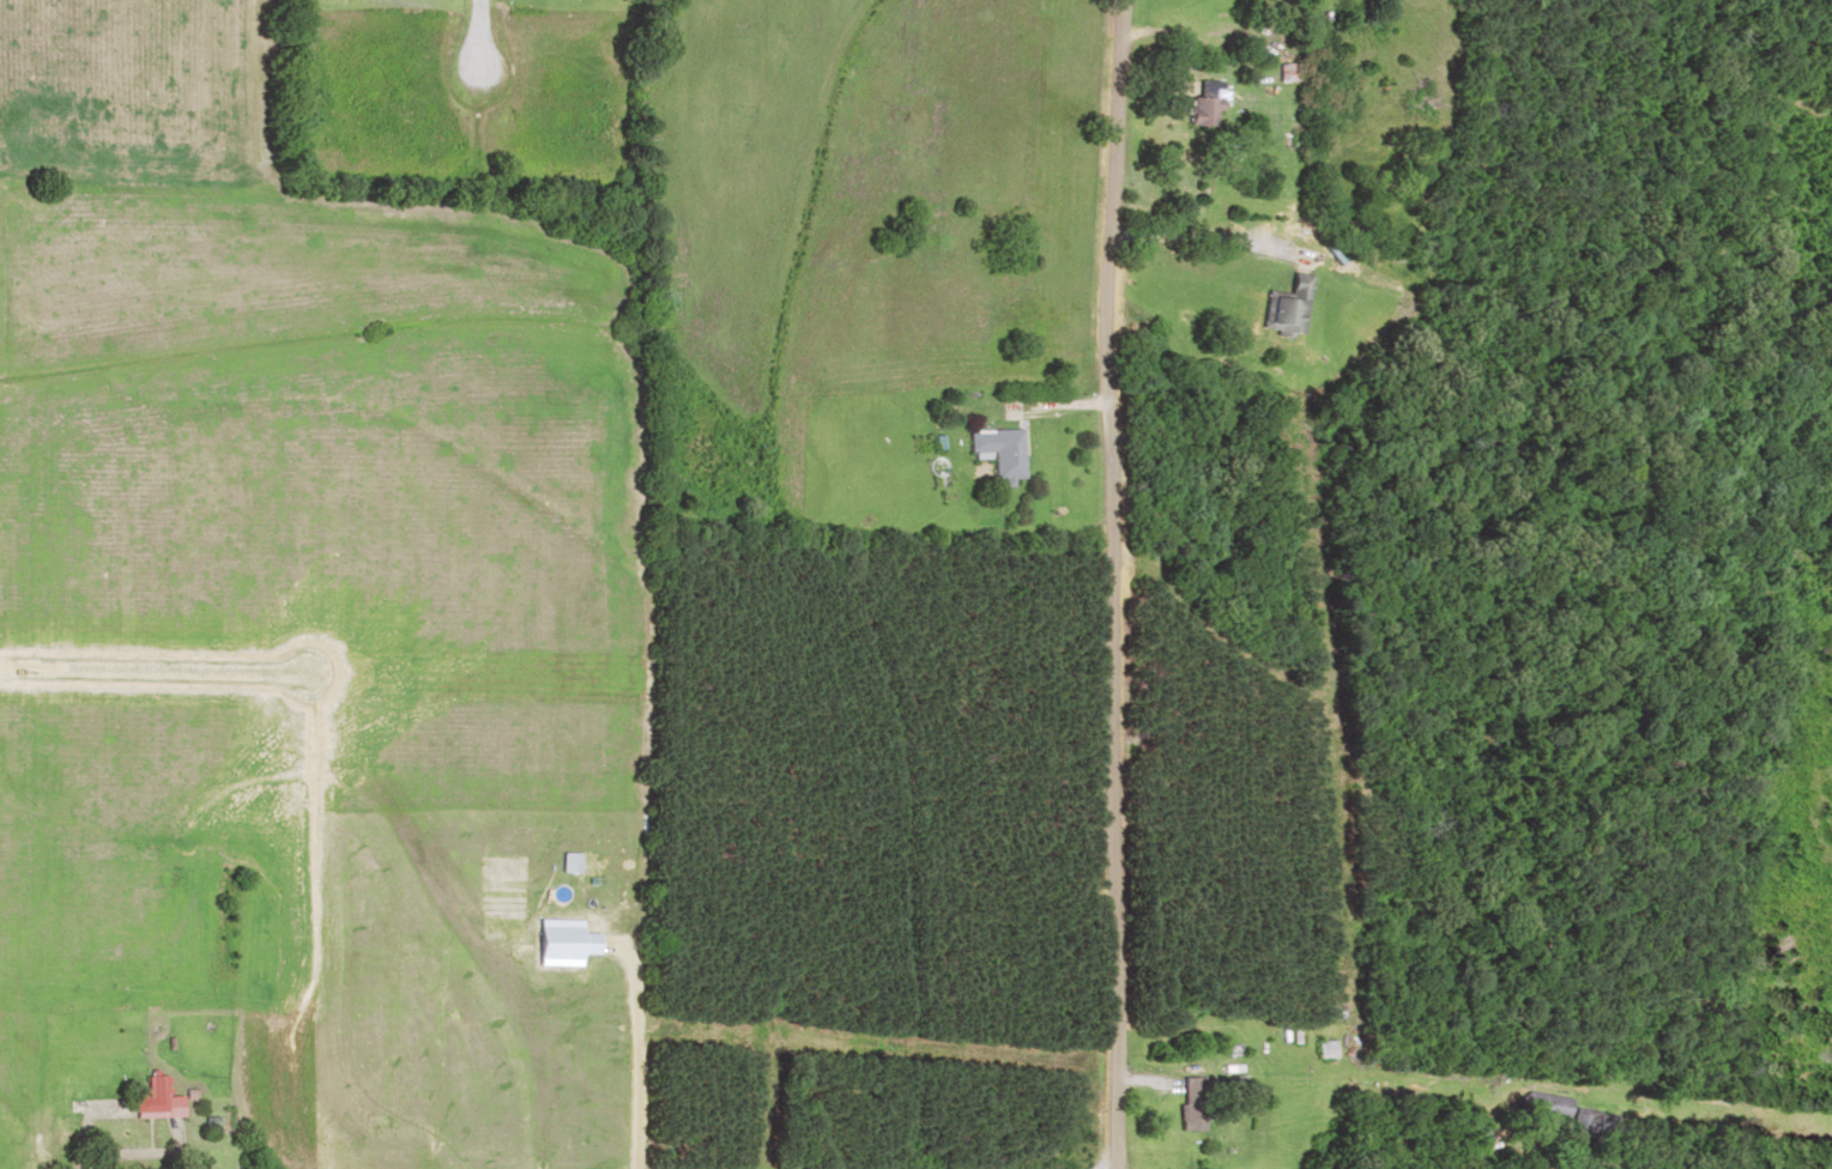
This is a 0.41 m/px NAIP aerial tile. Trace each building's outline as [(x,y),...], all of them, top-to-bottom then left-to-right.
[(1291,80),(1291,62),(1275,62),(1275,80),(1291,80)] [(1190,95),(1190,125),(1220,125),(1220,80),(1198,80),(1198,95),(1190,95)] [(1309,274),(1291,272),(1289,292),(1266,289),(1262,330),(1302,334),(1309,274)] [(1023,429),(970,428),(970,452),(993,452),(993,477),(1023,478),(1023,429)] [(1331,1042),(1311,1042),(1311,1059),(1331,1059),(1331,1042)] [(180,1114),(180,1094),(165,1094),(165,1073),(145,1074),(145,1088),(132,1088),(133,1115),(180,1114)] [(1199,1131),(1199,1078),(1176,1078),(1176,1131),(1199,1131)] [(1566,1140),(1622,1147),(1627,1116),(1570,1109),(1566,1140)]
